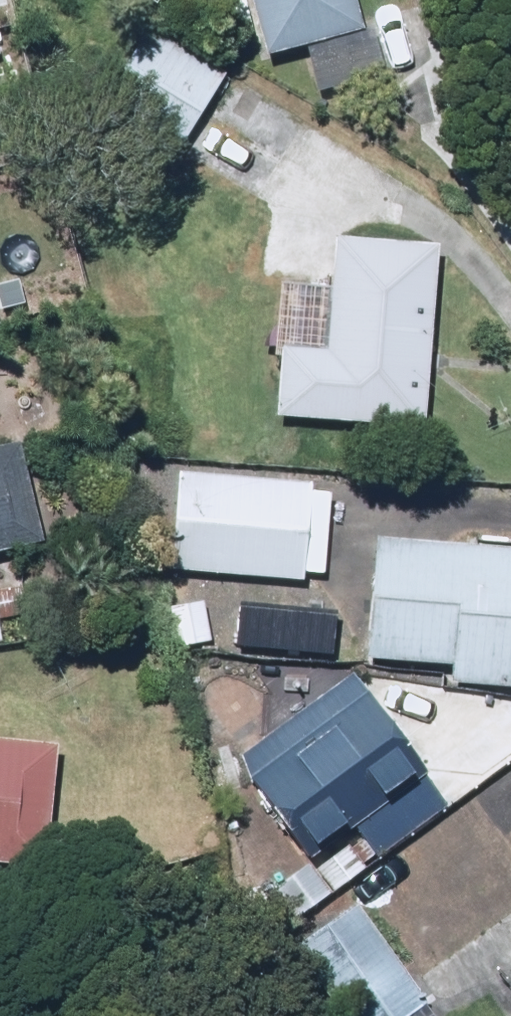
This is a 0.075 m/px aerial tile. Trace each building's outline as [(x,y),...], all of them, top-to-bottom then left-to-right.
[(265,55),(356,29),(348,0),(249,0),(265,55)] [(224,78),(146,29),(99,104),(177,153),(224,78)] [(273,351),(268,422),(420,432),(433,251),(330,244),(322,355),(273,351)] [(11,444),(0,446),(0,554),(35,546),(11,444)] [(173,478),(165,570),(298,582),(306,489),(173,478)] [(369,539),(358,663),(510,676),(510,551),(369,539)] [(341,682),(231,759),(294,849),(405,772),(341,682)] [(38,871),(51,749),(0,744),(0,867),(38,871)] [(290,951),(335,1015),(404,1015),(420,1005),(352,908),(290,951)]
